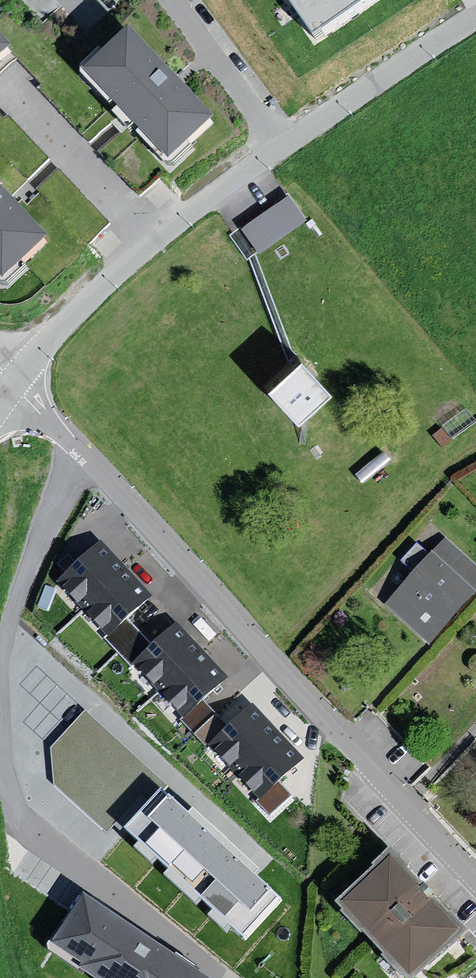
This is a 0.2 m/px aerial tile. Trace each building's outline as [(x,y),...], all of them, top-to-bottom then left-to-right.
[(315,39),(371,0),(287,0),(315,39)] [(212,117),(129,28),(84,69),(167,158),(212,117)] [(0,35),(0,55),(10,46),(0,35)] [(0,188),(0,277),(1,278),(46,237),(0,188)] [(253,245),(306,216),(291,190),(238,219),(253,245)] [(301,364),(268,395),(299,427),(332,397),(301,364)] [(379,606),(422,646),(475,589),(475,573),(443,540),(379,606)] [(151,595),(101,541),(57,580),(107,635),(151,595)] [(228,676),(178,622),(134,661),(184,716),(228,676)] [(304,758),(254,703),(210,743),(260,798),(304,758)] [(86,709),(49,746),(69,765),(82,751),(98,766),(108,756),(125,772),(138,759),(86,709)] [(281,897),(161,788),(124,829),(244,937),(281,897)] [(326,904),(391,977),(399,977),(452,932),(379,856),(326,904)] [(83,897),(51,946),(101,977),(208,977),(83,897)]
